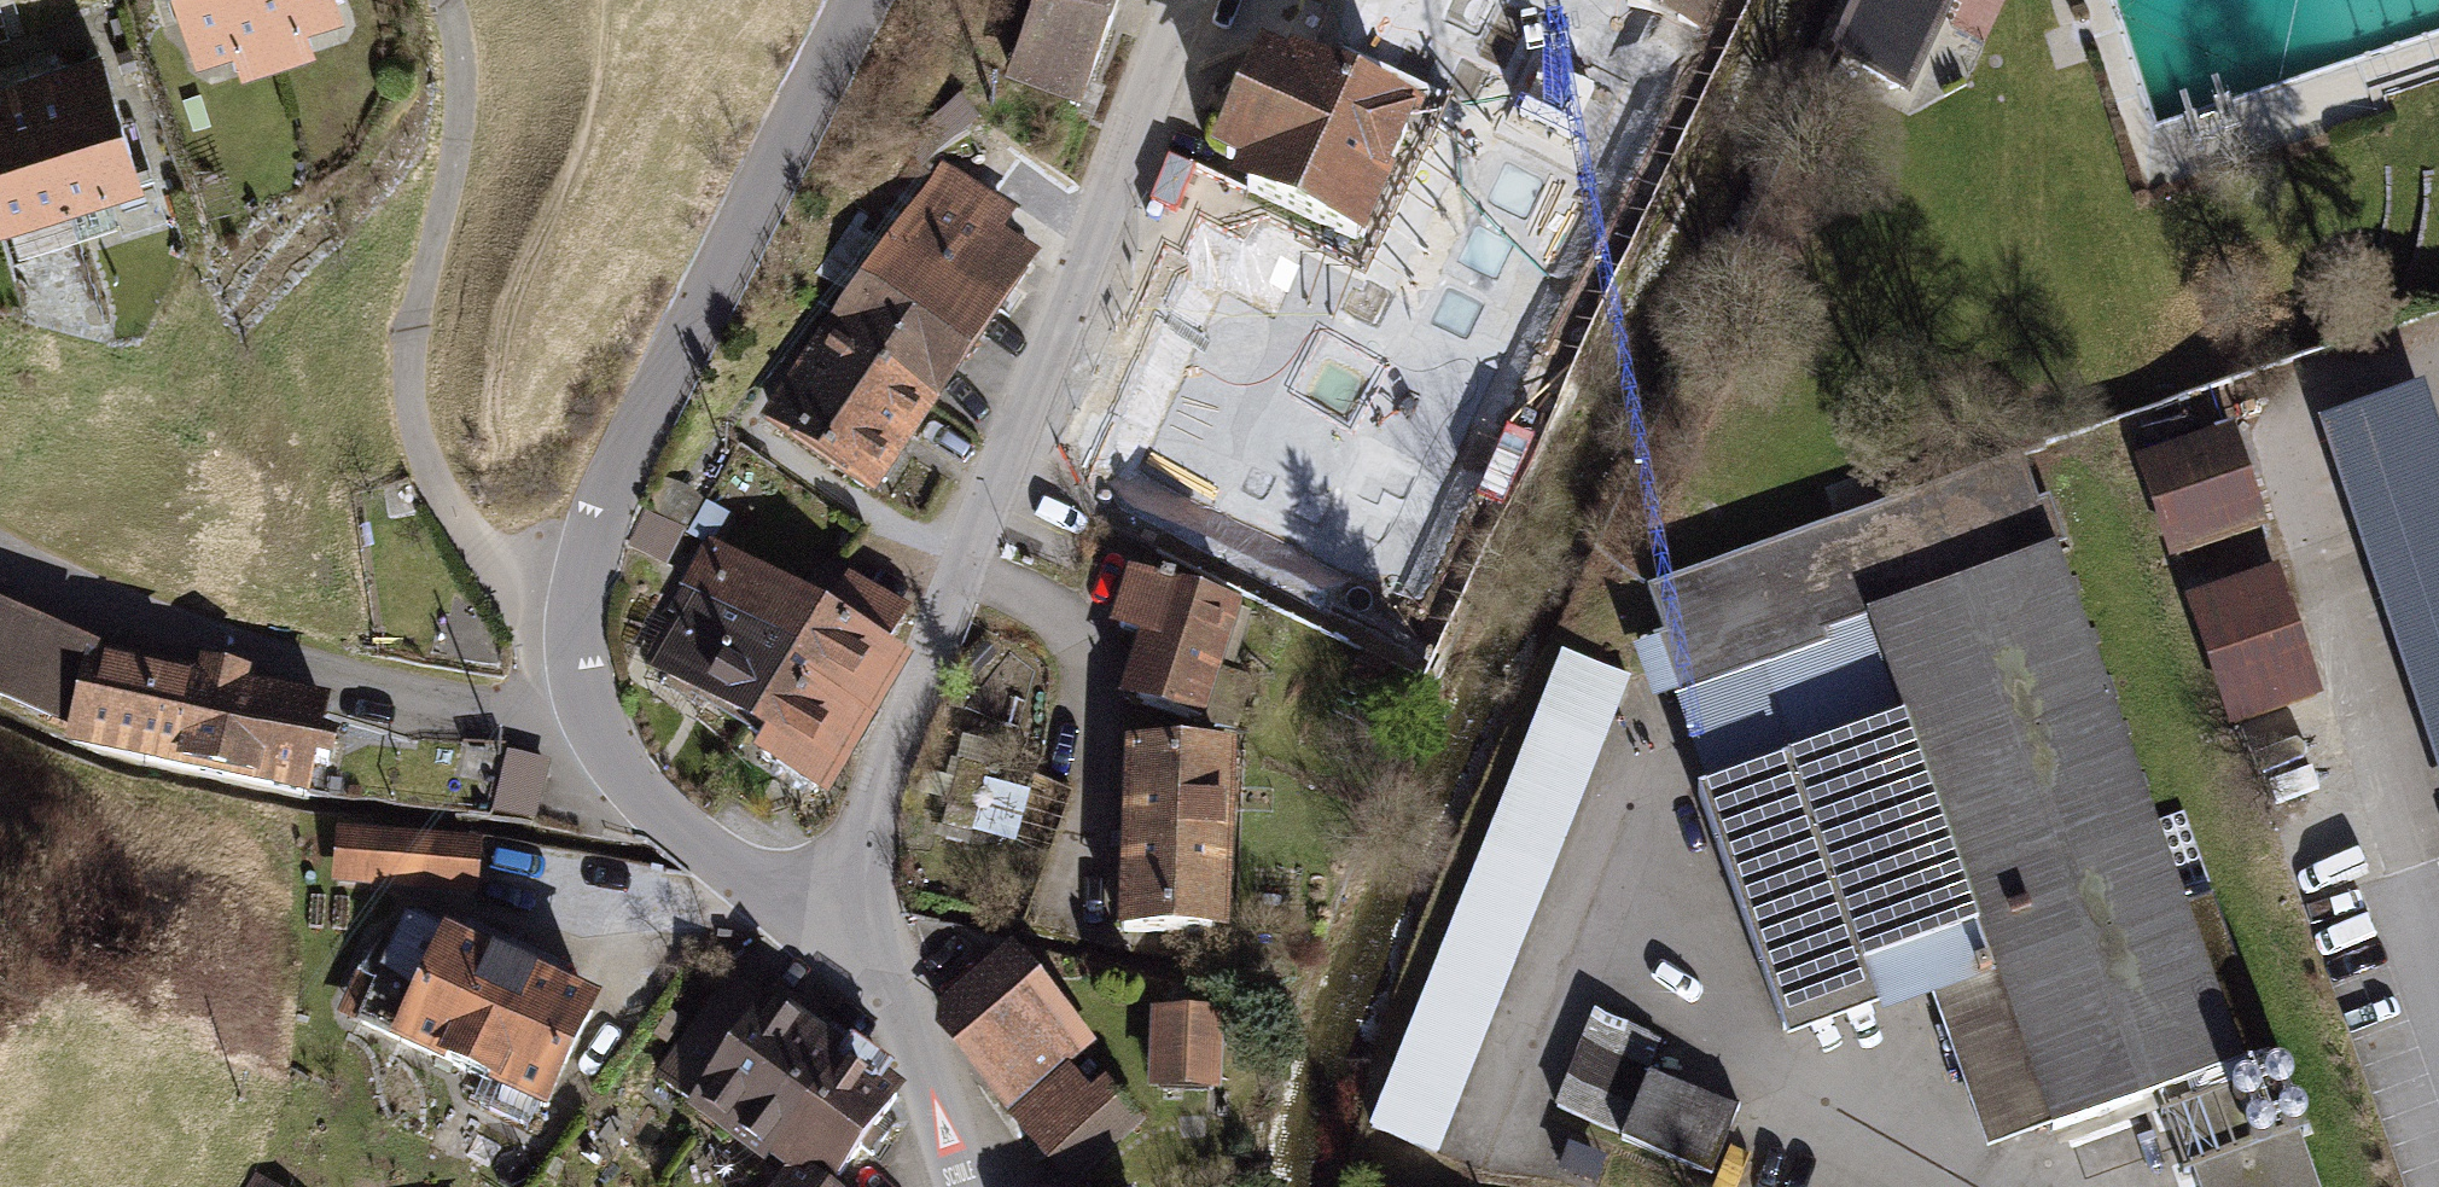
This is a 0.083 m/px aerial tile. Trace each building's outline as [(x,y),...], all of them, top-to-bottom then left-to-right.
[(197,60),(237,48),(246,75),(284,64),(265,0),(179,0),(197,60)] [(284,64),(318,54),(309,27),(349,14),(345,0),(265,0),(284,64)] [(1005,90),(1083,120),(1129,0),(1040,0),(1005,90)] [(1497,0),(1270,0),(1468,75),(1497,0)] [(1700,35),(1716,0),(1624,0),(1700,35)] [(1833,61),(1911,98),(1958,0),(1862,0),(1833,61)] [(105,45),(30,69),(74,205),(149,181),(105,45)] [(1425,122),(1267,56),(1243,114),(1219,169),(1239,177),(1228,203),(1366,262),(1425,122)] [(0,79),(0,220),(3,228),(74,205),(30,69),(0,79)] [(960,98),(902,141),(921,166),(979,123),(960,98)] [(887,237),(1000,314),(1038,258),(1002,234),(1017,212),(940,159),(887,237)] [(1415,252),(1442,202),(1415,187),(1387,237),(1415,252)] [(887,237),(822,333),(933,409),(1000,314),(887,237)] [(1532,355),(1570,280),(1526,258),(1489,333),(1532,355)] [(822,333),(758,423),(873,500),(933,409),(822,333)] [(2323,426),(2438,771),(2438,429),(2426,392),(2323,426)] [(1298,407),(1235,545),(1330,588),(1394,450),(1298,407)] [(2236,430),(2138,462),(2170,554),(2256,525),(2266,521),(2236,430)] [(1648,584),(1664,629),(1653,633),(1654,637),(1673,690),(1675,695),(1829,639),(1826,631),(1870,615),(1904,709),(1704,781),(1699,782),(1790,1034),(1879,1002),(1867,969),(1986,926),(2057,1122),(2155,1086),(2186,1170),(2194,1167),(2201,1186),(2322,1186),(2300,1127),(2254,1144),(2225,1064),(2244,1057),(2057,542),(2041,496),(2024,449),(1648,584)] [(2048,493),(2041,496),(2057,542),(2065,539),(2048,493)] [(2170,554),(2187,602),(2273,573),(2256,525),(2170,554)] [(645,671),(749,732),(819,615),(706,547),(666,614),(676,619),(645,671)] [(2273,573),(2187,602),(2233,731),(2327,699),(2281,569),(2273,573)] [(915,612),(846,572),(819,615),(787,673),(876,725),(912,664),(892,652),(915,612)] [(1242,613),(1125,578),(1108,636),(1142,647),(1124,707),(1206,732),(1242,613)] [(0,596),(0,715),(65,748),(333,815),(356,712),(112,654),(0,596)] [(1829,639),(1675,695),(1704,781),(1904,709),(1870,615),(1826,631),(1829,639)] [(1653,697),(1673,690),(1654,637),(1634,645),(1653,697)] [(1632,677),(1562,649),(1369,1125),(1439,1153),(1632,677)] [(876,725),(787,673),(749,732),(764,743),(752,763),(828,808),(876,725)] [(1233,760),(1125,757),(1120,942),(1228,945),(1233,760)] [(481,843),(337,830),(332,886),(476,898),(481,843)] [(1867,969),(1879,1002),(1882,1010),(1931,992),(1987,1144),(2057,1122),(1986,926),(1867,969)] [(598,1012),(437,936),(384,1048),(544,1124),(598,1012)] [(937,1004),(935,1031),(1055,1175),(1121,1148),(1146,1128),(1106,1083),(1091,1093),(1068,1067),(1096,1046),(1012,945),(937,1004)] [(710,1129),(793,1010),(772,996),(766,1004),(726,977),(654,1080),(690,1105),(685,1112),(710,1129)] [(1594,1008),(1555,1104),(1622,1132),(1661,1036),(1594,1008)] [(769,1164),(850,1047),(793,1010),(710,1129),(767,1169),(769,1164)] [(1222,1017),(1152,1015),(1150,1094),(1219,1096),(1222,1017)] [(783,1173),(803,1186),(842,1186),(905,1096),(887,1084),(892,1076),(850,1047),(769,1164),(783,1173)] [(2274,1081),(2279,1082),(2284,1082),(2289,1079),(2293,1076),(2295,1071),(2295,1066),(2294,1061),(2291,1058),(2288,1055),(2283,1053),(2279,1053),(2275,1054),(2271,1056),(2268,1060),(2266,1064),(2266,1069),(2267,1074),(2270,1078),(2274,1081)] [(2242,1094),(2247,1095),(2252,1094),(2257,1092),(2260,1088),(2263,1084),(2263,1078),(2262,1074),(2259,1070),(2256,1067),(2251,1066),(2247,1065),(2242,1066),(2239,1069),(2236,1072),(2234,1077),(2233,1082),(2235,1087),(2238,1091),(2242,1094)] [(1651,1069),(1622,1135),(1711,1174),(1739,1105),(1651,1069)] [(2287,1119),(2292,1120),(2298,1120),(2302,1117),(2306,1114),(2308,1109),(2308,1104),(2307,1100),(2304,1096),(2301,1093),(2297,1091),(2292,1091),(2288,1092),(2284,1094),(2281,1098),(2279,1102),(2278,1108),(2280,1112),(2283,1116),(2287,1119)] [(2255,1131),(2260,1132),(2265,1132),(2270,1130),(2273,1126),(2275,1121),(2276,1116),(2274,1112),(2272,1108),(2268,1105),(2264,1103),(2260,1103),(2255,1104),(2251,1106),(2248,1110),(2246,1115),(2246,1120),(2248,1124),(2251,1129),(2255,1131)] [(1569,1142),(1557,1170),(1595,1185),(1606,1157),(1569,1142)] [(774,1186),(803,1186),(783,1173),(774,1186)] [(256,1177),(249,1186),(271,1186),(256,1177)]
